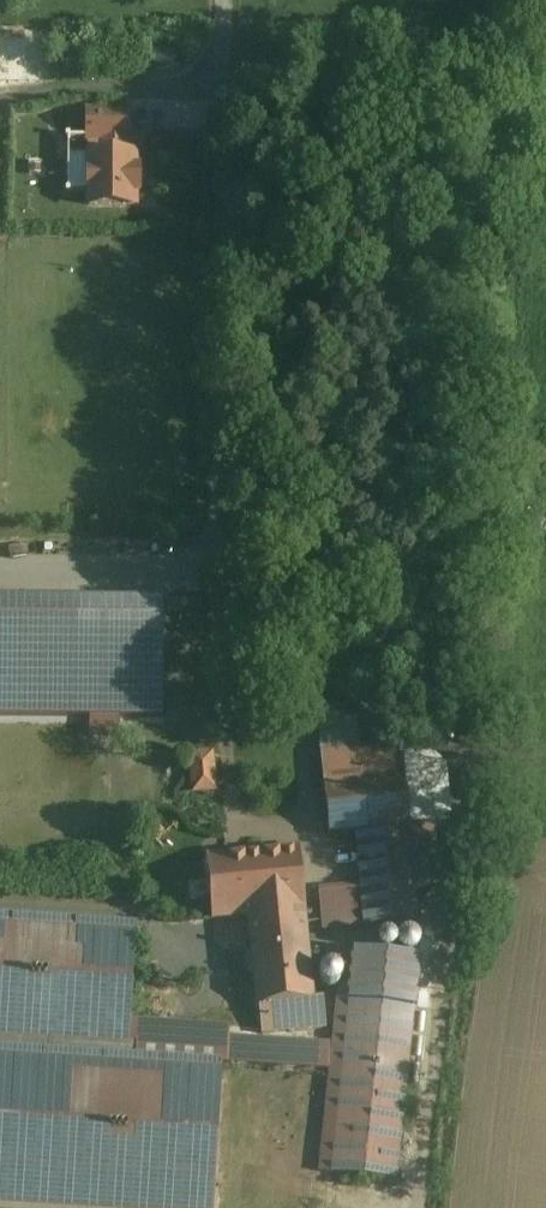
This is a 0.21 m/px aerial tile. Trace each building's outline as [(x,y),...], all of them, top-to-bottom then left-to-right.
[(88,114),(88,141),(104,141),(127,141),(126,114),(88,114)] [(127,141),(104,141),(104,158),(68,158),(68,193),(89,193),(89,209),(135,208),(135,194),(139,194),(139,172),(136,172),(135,158),(127,158),(127,141)] [(0,594),(0,722),(91,724),(127,725),(166,726),(164,595),(0,594)] [(357,716),(316,720),(319,756),(361,753),(357,716)] [(127,725),(91,724),(90,751),(126,753),(127,725)] [(361,753),(319,756),(323,791),(404,783),(401,760),(400,748),(361,753)] [(214,752),(189,754),(192,796),(217,794),(214,752)] [(444,755),(401,760),(408,828),(451,827),(444,755)] [(404,783),(323,791),(327,836),(355,834),(408,828),(404,783)] [(408,828),(355,834),(360,886),(363,927),(415,922),(413,888),(437,885),(433,828),(408,830),(408,828)] [(296,852),(207,861),(212,921),(248,917),(301,912),(296,852)] [(321,931),(363,927),(360,886),(315,891),(321,931)] [(301,912),(248,917),(257,1007),(311,1002),(311,1001),(301,912)] [(132,1051),(133,1018),(135,926),(0,919),(0,1042),(132,1051)] [(377,957),(381,957),(386,956),(389,954),(392,951),(394,946),(394,942),(392,937),(390,934),(386,931),(381,930),(377,931),(372,933),(370,936),(368,940),(367,944),(368,949),(370,952),(373,955),(377,957)] [(403,960),(408,961),(413,960),(417,958),(421,954),(423,949),(423,943),(422,938),(418,934),(414,931),(409,930),(404,931),(399,933),(395,936),(393,941),(392,945),(393,950),(396,955),(399,958),(403,960)] [(427,947),(429,947),(431,947),(432,947),(434,945),(435,944),(436,942),(435,940),(434,938),(433,936),(431,935),(429,935),(427,935),(426,936),(424,938),(423,940),(423,942),(424,944),(425,946),(427,947)] [(170,939),(150,940),(152,962),(171,961),(170,939)] [(426,955),(339,947),(337,975),(331,1044),(328,1074),(319,1176),(402,1184),(426,955)] [(331,965),(327,963),(323,963),(318,964),(315,967),(312,971),(310,975),(310,979),(312,984),(314,987),(318,990),(323,991),(328,991),(332,989),(336,986),(338,981),(339,977),(338,972),(335,968),(331,965)] [(311,1002),(257,1007),(260,1037),(325,1031),(322,1000),(311,1001),(311,1002)] [(230,1024),(133,1018),(130,1059),(228,1069),(230,1038),(230,1024)] [(331,1044),(230,1038),(228,1069),(328,1074),(331,1044)] [(0,1048),(0,1205),(47,1207),(213,1207),(221,1067),(130,1059),(0,1048)]
